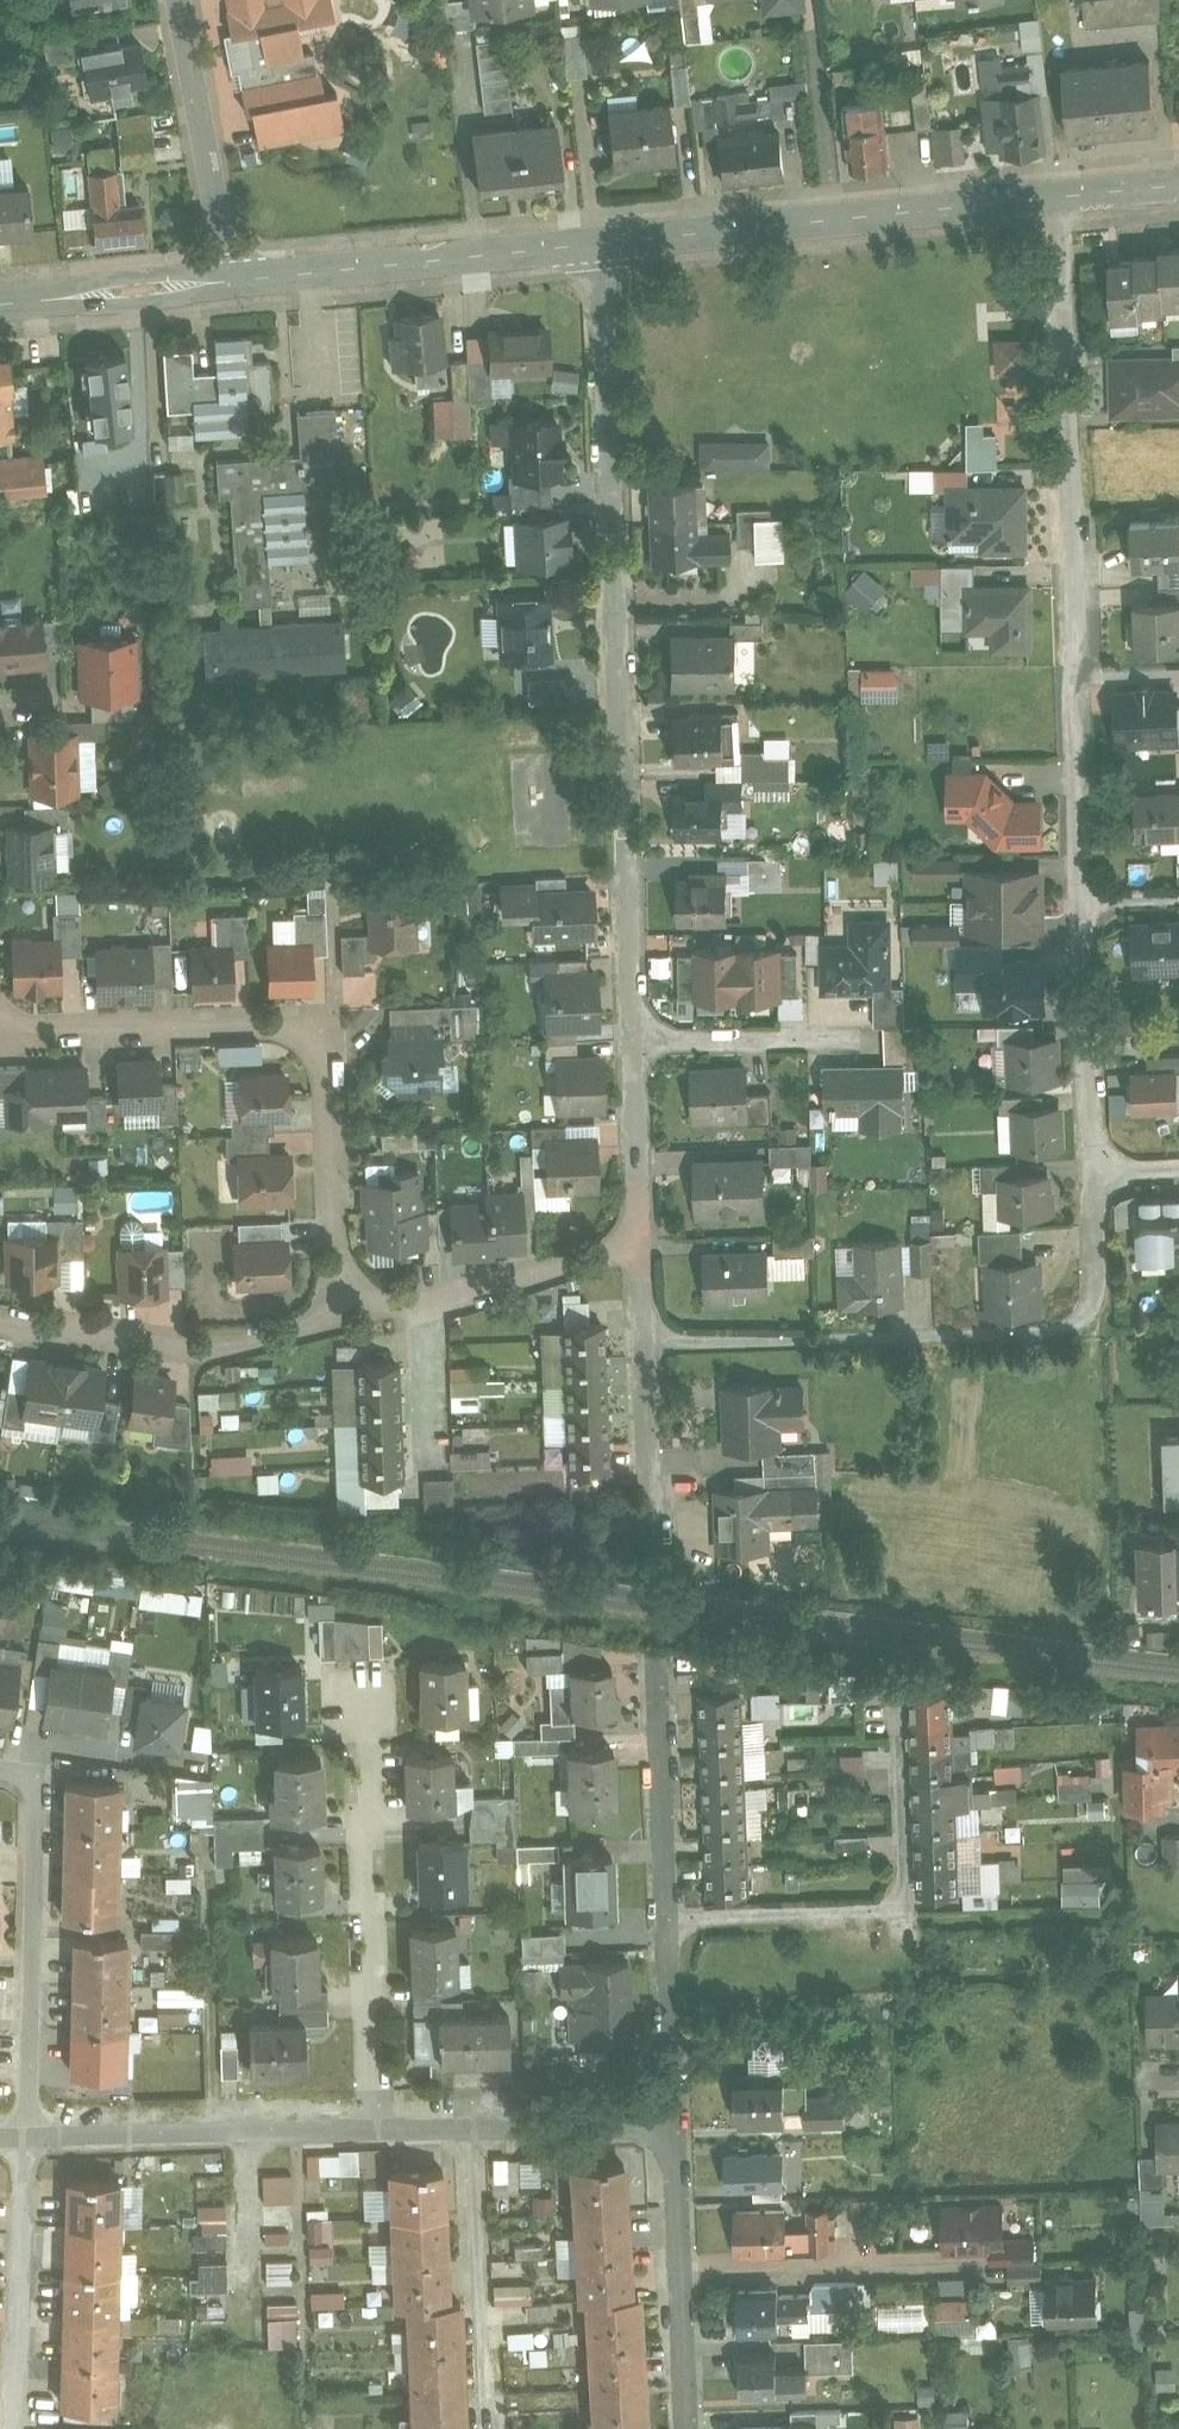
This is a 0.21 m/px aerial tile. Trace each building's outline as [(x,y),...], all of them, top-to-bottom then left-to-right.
[(233,8),(229,9),(234,34),(246,30),(263,27),(269,60),(299,55),(306,54),(299,21),(336,15),(333,0),(232,0),(233,8)] [(442,0),(446,29),(462,27),(458,0),(446,0),(442,0)] [(462,27),(477,25),(475,12),(474,0),(458,0),(462,27)] [(475,12),(531,6),(530,0),(474,0),(475,12)] [(681,3),(682,13),(699,11),(698,0),(681,0),(681,3)] [(1088,25),(1163,18),(1161,0),(1085,0),(1088,25)] [(1015,18),(1019,51),(1039,49),(1034,16),(1015,18)] [(504,25),(478,28),(480,41),(506,38),(504,25)] [(263,27),(246,30),(253,66),(238,69),(245,105),(253,104),(261,145),(347,129),(339,88),(325,90),(322,74),(304,78),(299,55),(269,60),(263,27)] [(584,33),(563,35),(568,75),(588,73),(584,33)] [(80,34),(45,40),(50,63),(84,57),(80,34)] [(506,38),(480,41),(481,55),(507,52),(506,38)] [(142,40),(85,51),(93,93),(114,89),(116,99),(136,96),(133,81),(149,78),(142,40)] [(507,52),(481,55),(483,68),(509,65),(507,52)] [(1151,61),(1065,69),(1071,134),(1157,126),(1151,61)] [(688,62),(672,63),(676,101),(692,100),(688,62)] [(1048,62),(1003,66),(1005,86),(1033,83),(1034,94),(1051,93),(1048,62)] [(509,65),(483,68),(484,82),(510,79),(509,65)] [(510,79),(484,82),(486,96),(512,94),(510,79)] [(736,101),(735,92),(720,94),(722,117),(776,112),(775,97),(736,101)] [(512,94),(486,96),(488,111),(514,108),(512,94)] [(720,94),(706,95),(708,123),(723,122),(722,117),(720,94)] [(1023,96),(1004,99),(1005,108),(1002,109),(1003,119),(991,120),(993,144),(1006,143),(1007,153),(1028,151),(1029,153),(1030,154),(1031,155),(1033,155),(1035,156),(1038,155),(1039,155),(1040,153),(1041,152),(1042,149),(1045,149),(1040,104),(1024,106),(1023,96)] [(884,100),(845,104),(852,167),(891,163),(884,100)] [(671,102),(610,108),(615,159),(677,153),(671,102)] [(144,111),(109,113),(112,164),(148,162),(144,111)] [(558,124),(516,129),(522,185),(534,183),(534,188),(537,188),(536,178),(562,175),(563,181),(564,181),(558,124)] [(960,159),(958,124),(929,125),(931,161),(960,159)] [(516,129),(475,133),(481,191),(508,188),(509,191),(512,190),(511,186),(522,185),(516,129)] [(782,131),(720,137),(724,180),(786,174),(782,131)] [(110,166),(109,144),(80,146),(82,168),(110,166)] [(120,169),(91,172),(94,207),(123,204),(120,169)] [(0,189),(0,233),(34,229),(30,186),(0,189)] [(123,204),(94,207),(98,245),(145,241),(141,202),(123,204)] [(1161,250),(1162,255),(1164,303),(1178,302),(1178,249),(1161,250)] [(1162,255),(1136,256),(1136,261),(1139,309),(1164,308),(1164,303),(1162,255)] [(1136,261),(1110,263),(1113,316),(1139,314),(1139,309),(1136,261)] [(441,312),(397,317),(399,334),(391,335),(395,367),(417,364),(447,361),(441,312)] [(548,328),(491,331),(492,356),(493,369),(494,369),(511,368),(516,376),(528,375),(532,367),(550,366),(548,328)] [(246,336),(217,338),(219,370),(221,399),(223,399),(248,397),(249,420),(252,420),(277,418),(272,360),(248,362),(246,336)] [(1028,383),(1033,341),(992,337),(987,379),(1028,383)] [(132,344),(93,348),(99,389),(136,386),(132,344)] [(196,372),(193,349),(165,352),(170,410),(195,408),(197,434),(225,432),(223,399),(221,399),(219,370),(196,372)] [(0,351),(0,435),(16,433),(12,393),(14,393),(10,350),(0,351)] [(492,356),(469,358),(470,395),(471,397),(470,401),(495,399),(494,369),(493,369),(492,356)] [(470,395),(469,358),(452,358),(454,397),(470,395)] [(1112,362),(1114,414),(1178,411),(1178,359),(1112,362)] [(447,361),(417,364),(419,383),(448,380),(447,361)] [(547,388),(572,389),(572,369),(548,368),(547,388)] [(139,409),(110,413),(112,430),(151,425),(149,393),(138,393),(139,409)] [(248,397),(223,399),(225,432),(251,430),(252,420),(249,420),(248,397)] [(302,452),(219,459),(221,494),(232,494),(236,560),(238,561),(241,602),(272,599),(269,559),(342,554),(340,538),(342,538),(342,533),(340,533),(335,443),(340,443),(338,408),(300,411),(302,452)] [(557,420),(515,422),(515,437),(509,442),(510,455),(517,459),(517,473),(518,475),(551,473),(560,473),(559,456),(564,456),(563,437),(558,437),(557,420)] [(103,421),(95,422),(96,431),(105,430),(103,421)] [(985,434),(971,434),(970,468),(985,467),(985,434)] [(72,438),(73,450),(101,449),(101,436),(72,438)] [(728,442),(703,442),(703,464),(770,464),(770,442),(747,442),(743,446),(733,446),(728,442)] [(0,459),(0,495),(48,491),(45,454),(0,459)] [(970,468),(935,468),(935,488),(951,488),(951,485),(970,485),(970,468)] [(168,472),(155,474),(157,500),(170,498),(168,472)] [(553,503),(551,473),(518,475),(517,473),(510,474),(511,505),(534,504),(553,503)] [(694,483),(651,485),(652,522),(696,521),(694,483)] [(970,485),(951,485),(951,488),(951,527),(985,526),(985,547),(1026,546),(1027,486),(970,485)] [(534,504),(520,505),(521,519),(535,518),(534,504)] [(772,516),(772,507),(739,508),(739,519),(786,518),(785,516),(772,516)] [(521,519),(519,519),(520,541),(528,548),(529,562),(569,560),(569,543),(571,543),(570,528),(568,528),(567,517),(535,518),(521,519)] [(786,518),(739,519),(740,544),(786,544),(786,518)] [(696,521),(652,522),(654,561),(697,559),(696,533),(696,521)] [(1130,522),(1134,567),(1159,566),(1178,565),(1178,521),(1130,522)] [(730,532),(696,533),(697,559),(731,558),(730,532)] [(921,582),(922,594),(936,593),(934,560),(907,561),(908,582),(921,582)] [(977,563),(943,563),(943,628),(967,628),(967,586),(977,586),(977,563)] [(1159,566),(1160,587),(1178,587),(1178,565),(1159,566)] [(862,609),(882,586),(859,566),(840,589),(862,609)] [(977,586),(967,586),(967,628),(996,628),(996,648),(1031,648),(1031,586),(977,586)] [(548,595),(501,597),(502,618),(498,622),(499,633),(503,637),(504,658),(551,656),(548,595)] [(1137,603),(1137,649),(1178,648),(1178,603),(1137,603)] [(4,616),(5,620),(0,620),(0,665),(45,661),(42,619),(42,617),(22,619),(22,614),(4,616)] [(342,620),(232,626),(232,614),(184,618),(186,642),(207,641),(209,673),(346,664),(342,620)] [(58,618),(42,619),(45,657),(62,656),(58,618)] [(765,621),(733,621),(734,635),(739,635),(739,637),(765,637),(765,621)] [(734,635),(672,635),(673,685),(739,685),(739,637),(739,635),(734,635)] [(81,642),(83,695),(90,695),(134,693),(137,693),(135,640),(81,642)] [(855,667),(857,700),(892,699),(891,665),(855,667)] [(575,678),(532,680),(533,699),(575,697),(575,678)] [(1178,771),(1178,704),(1172,704),(1171,685),(1100,688),(1104,773),(1149,771),(1148,755),(1172,754),(1173,771),(1178,771)] [(90,695),(91,719),(106,718),(135,717),(134,693),(90,695)] [(741,710),(691,712),(691,716),(674,717),(675,759),(702,758),(702,756),(721,753),(721,760),(738,760),(736,719),(741,719),(741,710)] [(107,737),(106,718),(91,719),(92,737),(107,737)] [(76,733),(33,735),(35,792),(78,790),(76,733)] [(767,749),(744,748),(744,777),(792,777),(792,755),(767,755),(767,749)] [(1041,802),(1015,802),(987,773),(953,774),(953,813),(971,813),(999,841),(1041,841),(1041,802)] [(708,794),(679,795),(679,833),(724,833),(724,806),(743,807),(744,781),(708,781),(708,794)] [(1139,796),(1140,835),(1178,834),(1178,795),(1139,796)] [(69,805),(26,806),(27,827),(52,826),(52,827),(69,827),(69,805)] [(52,827),(52,826),(27,827),(13,827),(14,877),(20,877),(25,881),(39,881),(44,876),(54,876),(52,827)] [(960,856),(918,856),(918,876),(957,876),(960,872),(960,856)] [(783,857),(749,857),(749,872),(766,872),(766,888),(783,888),(783,857)] [(870,880),(894,880),(894,857),(870,857),(870,880)] [(1041,870),(972,870),(972,899),(1042,899),(1041,870)] [(742,871),(694,872),(695,881),(681,881),(681,920),(729,920),(728,880),(742,880),(742,871)] [(567,874),(537,875),(538,892),(568,891),(567,874)] [(538,892),(534,892),(534,883),(504,884),(505,911),(507,911),(506,907),(535,906),(536,934),(595,932),(593,889),(568,891),(538,892)] [(414,895),(372,896),(374,932),(374,944),(376,944),(416,942),(414,895)] [(1042,899),(972,899),(972,928),(1041,928),(1042,899)] [(81,910),(60,911),(60,907),(60,911),(54,911),(56,939),(60,939),(61,954),(83,953),(81,910)] [(327,909),(295,910),(296,943),(311,942),(311,953),(329,952),(327,909)] [(249,912),(217,913),(218,946),(233,946),(233,956),(251,955),(249,912)] [(824,941),(825,982),(888,980),(887,920),(848,921),(849,940),(824,941)] [(957,922),(918,922),(918,943),(960,942),(961,942),(960,926),(957,922)] [(1135,925),(1137,969),(1158,968),(1158,972),(1176,971),(1176,967),(1178,967),(1178,923),(1135,925)] [(374,932),(342,933),(344,972),(366,971),(366,959),(377,958),(376,944),(374,944),(374,932)] [(56,939),(31,941),(31,948),(15,948),(17,989),(29,988),(29,990),(45,989),(45,988),(62,987),(61,954),(60,939),(56,939)] [(174,982),(172,940),(150,940),(150,947),(151,947),(153,983),(174,982)] [(296,943),(271,944),(272,960),(270,962),(270,972),(272,974),(273,990),(312,989),(311,953),(311,942),(296,943)] [(961,942),(960,942),(960,971),(988,970),(989,963),(1003,962),(1003,942),(961,942)] [(129,948),(124,943),(115,943),(110,948),(108,948),(109,971),(100,971),(101,997),(153,995),(153,983),(151,947),(150,947),(129,948)] [(218,946),(193,947),(194,963),(192,965),(192,975),(195,978),(195,993),(234,992),(233,956),(233,946),(218,946)] [(780,949),(740,950),(740,997),(781,996),(781,994),(780,951),(780,949)] [(740,950),(699,950),(699,953),(700,995),(700,997),(740,997),(740,950)] [(799,951),(780,951),(781,994),(800,994),(799,951)] [(699,953),(680,953),(681,996),(700,995),(699,953)] [(589,957),(559,958),(560,975),(589,973),(589,957)] [(1003,962),(989,963),(988,970),(989,1007),(1005,1007),(1005,1009),(1029,1009),(1029,1007),(1046,1007),(1046,962),(1003,962)] [(560,975),(547,976),(550,1025),(548,1027),(598,1026),(596,973),(589,973),(560,975)] [(481,1003),(451,1004),(451,1020),(466,1019),(467,1034),(482,1033),(481,1003)] [(451,1020),(451,1004),(435,1005),(435,1020),(451,1020)] [(435,1005),(393,1006),(394,1022),(431,1020),(431,1021),(435,1020),(435,1005)] [(431,1020),(394,1022),(394,1037),(391,1037),(392,1053),(385,1053),(385,1073),(376,1083),(388,1095),(398,1084),(398,1085),(417,1084),(422,1088),(440,1088),(440,1066),(436,1066),(435,1053),(442,1053),(441,1035),(432,1035),(431,1021),(431,1020)] [(1036,1024),(1000,1024),(1000,1045),(1012,1044),(1012,1042),(1036,1042),(1036,1024)] [(924,1025),(886,1025),(888,1066),(903,1065),(903,1067),(926,1066),(924,1025)] [(253,1058),(253,1040),(209,1042),(209,1060),(253,1058)] [(577,1041),(546,1042),(547,1061),(558,1061),(558,1059),(578,1058),(577,1041)] [(1061,1082),(1060,1042),(1036,1042),(1012,1042),(1012,1044),(1015,1078),(1028,1077),(1029,1083),(1061,1082)] [(193,1045),(171,1046),(171,1067),(194,1066),(193,1045)] [(1150,1055),(1151,1071),(1178,1069),(1178,1070),(1178,1053),(1150,1055)] [(578,1058),(558,1059),(558,1061),(559,1091),(567,1091),(568,1108),(604,1106),(601,1057),(578,1058)] [(159,1059),(120,1061),(122,1107),(159,1105),(161,1105),(160,1083),(159,1059)] [(0,1065),(0,1095),(9,1095),(9,1089),(28,1088),(28,1069),(29,1069),(29,1064),(0,1065)] [(862,1067),(860,1066),(834,1066),(835,1111),(839,1111),(839,1108),(873,1108),(873,1124),(902,1124),(901,1107),(904,1107),(904,1087),(903,1067),(903,1065),(888,1066),(882,1066),(880,1067),(880,1069),(863,1069),(862,1067)] [(926,1066),(903,1067),(904,1087),(925,1086),(927,1086),(926,1066)] [(29,1069),(28,1069),(28,1088),(9,1089),(9,1095),(10,1114),(29,1113),(30,1120),(48,1119),(48,1116),(87,1114),(89,1114),(88,1095),(87,1067),(29,1069)] [(749,1067),(695,1069),(697,1116),(699,1116),(719,1115),(750,1115),(751,1115),(750,1091),(749,1067)] [(1134,1071),(1135,1092),(1135,1091),(1136,1109),(1178,1107),(1178,1071),(1178,1070),(1178,1069),(1151,1071),(1134,1071)] [(276,1073),(264,1074),(262,1076),(243,1077),(244,1114),(244,1116),(275,1114),(290,1114),(288,1075),(278,1076),(276,1073)] [(178,1082),(160,1083),(161,1105),(159,1105),(160,1121),(180,1120),(178,1082)] [(774,1090),(750,1091),(751,1115),(750,1115),(751,1121),(776,1120),(774,1090)] [(107,1094),(88,1095),(89,1114),(87,1114),(88,1126),(108,1125),(107,1094)] [(1039,1097),(1002,1098),(1003,1115),(1018,1114),(1017,1113),(1039,1112),(1039,1097)] [(1039,1112),(1017,1113),(1018,1114),(1019,1150),(1065,1148),(1064,1138),(1063,1138),(1062,1111),(1039,1112)] [(275,1114),(244,1116),(244,1114),(233,1114),(233,1134),(270,1132),(272,1132),(276,1132),(275,1114)] [(566,1124),(532,1125),(533,1145),(548,1145),(548,1141),(567,1141),(566,1124)] [(417,1130),(383,1132),(384,1148),(418,1147),(417,1130)] [(233,1134),(227,1134),(228,1159),(240,1158),(240,1156),(271,1155),(270,1132),(233,1134)] [(567,1141),(548,1141),(548,1145),(550,1181),(568,1181),(569,1187),(597,1186),(595,1140),(567,1141)] [(812,1141),(772,1142),(773,1162),(813,1161),(812,1141)] [(271,1155),(240,1156),(240,1158),(242,1201),(248,1201),(252,1205),(264,1204),(267,1200),(293,1199),(291,1154),(271,1155)] [(765,1157),(734,1158),(734,1162),(724,1162),(724,1160),(698,1162),(700,1201),(742,1200),(742,1208),(766,1208),(765,1157)] [(394,1161),(369,1162),(367,1164),(368,1182),(385,1181),(384,1173),(396,1173),(396,1163),(394,1161)] [(1021,1179),(1021,1165),(983,1166),(984,1191),(1005,1190),(1004,1180),(1021,1179)] [(396,1173),(384,1173),(385,1181),(368,1182),(366,1182),(368,1212),(372,1212),(420,1210),(420,1209),(419,1172),(396,1173)] [(1021,1179),(1004,1180),(1005,1190),(1005,1198),(1010,1198),(1010,1215),(1025,1215),(1027,1218),(1034,1217),(1037,1214),(1051,1213),(1057,1207),(1056,1197),(1050,1192),(1049,1178),(1021,1179)] [(537,1217),(535,1181),(519,1182),(519,1193),(521,1218),(523,1217),(537,1217)] [(48,1185),(48,1209),(69,1209),(69,1184),(48,1185)] [(519,1193),(490,1194),(490,1204),(493,1248),(525,1246),(523,1217),(521,1218),(519,1193)] [(1139,1198),(1141,1237),(1178,1235),(1178,1196),(1139,1198)] [(490,1204),(453,1206),(455,1241),(455,1255),(493,1253),(493,1248),(490,1204)] [(453,1206),(438,1207),(439,1227),(440,1242),(441,1242),(455,1241),(453,1206)] [(420,1210),(372,1212),(373,1245),(424,1243),(426,1243),(425,1227),(424,1209),(420,1209),(420,1210)] [(84,1217),(48,1217),(48,1236),(50,1236),(50,1257),(85,1257),(84,1217)] [(133,1218),(127,1220),(124,1224),(122,1229),(123,1247),(145,1246),(144,1228),(142,1223),(138,1219),(133,1218)] [(282,1220),(239,1222),(240,1243),(283,1241),(282,1220)] [(439,1227),(425,1227),(426,1243),(424,1243),(425,1261),(442,1260),(441,1242),(440,1242),(439,1227)] [(1024,1228),(982,1230),(984,1260),(992,1259),(992,1264),(1026,1262),(1024,1228)] [(815,1232),(776,1234),(777,1253),(816,1251),(815,1232)] [(48,1236),(10,1237),(10,1279),(55,1279),(55,1268),(50,1265),(50,1257),(50,1236),(48,1236)] [(935,1269),(933,1238),(916,1239),(917,1269),(935,1269)] [(903,1239),(859,1241),(861,1278),(843,1278),(844,1303),(905,1300),(903,1239)] [(240,1243),(238,1243),(239,1274),(251,1273),(251,1282),(255,1286),(270,1286),(273,1282),(289,1281),(287,1241),(283,1241),(240,1243)] [(123,1247),(122,1247),(123,1254),(120,1257),(120,1268),(123,1271),(124,1294),(166,1293),(166,1286),(164,1248),(164,1245),(145,1246),(123,1247)] [(184,1247),(164,1248),(166,1286),(186,1285),(184,1247)] [(768,1290),(767,1249),(708,1250),(709,1287),(732,1287),(732,1291),(768,1290)] [(1026,1262),(992,1264),(994,1309),(985,1310),(985,1311),(1046,1308),(1046,1294),(1040,1288),(1039,1262),(1026,1262)] [(563,1296),(538,1298),(540,1326),(564,1325),(563,1296)] [(602,1324),(564,1325),(565,1355),(603,1353),(602,1324)] [(363,1345),(338,1346),(339,1358),(363,1358),(363,1345)] [(603,1353),(565,1355),(566,1383),(605,1382),(603,1353)] [(61,1363),(34,1359),(29,1389),(26,1412),(28,1412),(61,1417),(69,1362),(61,1360),(61,1363)] [(77,1363),(69,1362),(61,1417),(95,1422),(97,1422),(100,1399),(104,1369),(77,1365),(77,1363)] [(397,1363),(359,1364),(361,1393),(399,1392),(397,1363)] [(240,1365),(226,1366),(227,1375),(241,1374),(240,1365)] [(274,1366),(260,1367),(261,1381),(275,1380),(274,1366)] [(478,1366),(452,1367),(452,1380),(488,1379),(488,1366),(478,1366)] [(157,1375),(142,1372),(138,1375),(132,1416),(149,1419),(149,1424),(156,1425),(167,1426),(171,1401),(174,1381),(160,1379),(160,1378),(157,1375)] [(241,1379),(230,1380),(231,1389),(241,1388),(241,1379)] [(488,1379),(452,1380),(452,1395),(488,1394),(488,1379)] [(605,1382),(566,1383),(567,1412),(606,1411),(605,1382)] [(778,1385),(727,1387),(727,1390),(731,1390),(732,1411),(729,1411),(731,1448),(765,1446),(778,1446),(778,1444),(775,1444),(774,1418),(803,1417),(803,1424),(805,1425),(804,1387),(778,1388),(778,1385)] [(29,1389),(10,1386),(4,1423),(26,1427),(28,1412),(26,1412),(29,1389)] [(193,1392),(194,1408),(232,1405),(231,1389),(193,1392)] [(258,1389),(246,1390),(247,1405),(259,1404),(258,1389)] [(399,1392),(361,1393),(362,1422),(400,1421),(399,1392)] [(120,1402),(100,1399),(97,1422),(95,1422),(93,1436),(115,1439),(120,1402)] [(191,1404),(171,1401),(167,1426),(156,1425),(154,1441),(192,1447),(191,1404)] [(606,1411),(567,1412),(568,1441),(607,1439),(606,1411)] [(240,1413),(223,1414),(223,1428),(240,1427),(240,1413)] [(210,1416),(203,1416),(204,1430),(213,1430),(213,1425),(211,1425),(210,1416)] [(316,1416),(298,1417),(298,1424),(317,1424),(316,1416)] [(400,1421),(362,1422),(363,1451),(401,1449),(400,1421)] [(318,1434),(317,1425),(310,1425),(310,1434),(318,1434)] [(487,1427),(472,1428),(473,1439),(487,1438),(487,1427)] [(1166,1434),(1166,1435),(1168,1435),(1168,1457),(1166,1457),(1167,1499),(1178,1498),(1178,1433),(1166,1434)] [(607,1439),(568,1441),(570,1470),(573,1470),(591,1469),(608,1469),(607,1439)] [(818,1450),(779,1452),(778,1446),(765,1446),(766,1472),(818,1470),(818,1450)] [(401,1449),(363,1451),(364,1480),(400,1479),(401,1479),(402,1479),(401,1449)] [(491,1451),(455,1453),(456,1468),(491,1466),(491,1451)] [(236,1458),(219,1459),(220,1467),(211,1468),(211,1473),(220,1473),(237,1472),(236,1458)] [(591,1469),(573,1470),(573,1487),(591,1487),(591,1469)] [(818,1470),(766,1472),(767,1486),(794,1485),(795,1497),(819,1496),(819,1495),(818,1470)] [(272,1471),(260,1472),(261,1491),(273,1490),(272,1471)] [(231,1489),(231,1475),(219,1475),(220,1490),(231,1489)] [(400,1479),(364,1480),(365,1505),(401,1504),(400,1479)] [(439,1481),(426,1481),(427,1508),(440,1507),(439,1481)] [(767,1486),(718,1488),(721,1549),(766,1547),(765,1518),(794,1517),(794,1524),(796,1524),(795,1497),(794,1485),(767,1486)] [(819,1496),(795,1497),(796,1524),(820,1523),(819,1496)] [(1178,1587),(1176,1537),(1143,1538),(1144,1595),(1153,1595),(1153,1596),(1154,1596),(1158,1596),(1158,1595),(1178,1594),(1178,1587)] [(60,1573),(58,1584),(87,1590),(89,1578),(60,1573)] [(193,1610),(195,1591),(134,1585),(132,1604),(193,1610)] [(1153,1595),(1144,1595),(1145,1610),(1154,1609),(1154,1596),(1153,1596),(1153,1595)] [(336,1617),(320,1618),(321,1658),(338,1657),(336,1617)] [(369,1621),(336,1617),(338,1657),(371,1655),(370,1623),(369,1621)] [(383,1623),(370,1623),(371,1655),(385,1655),(383,1623)] [(61,1640),(40,1637),(35,1670),(51,1672),(52,1663),(57,1663),(61,1640)] [(133,1650),(112,1647),(109,1671),(114,1671),(113,1681),(128,1683),(133,1650)] [(563,1650),(526,1652),(527,1672),(564,1670),(563,1650)] [(34,1657),(20,1655),(19,1665),(16,1683),(30,1685),(34,1657)] [(464,1661),(421,1663),(422,1694),(421,1694),(422,1716),(466,1714),(464,1661)] [(0,1662),(0,1719),(10,1721),(16,1683),(19,1665),(0,1662)] [(57,1663),(52,1663),(51,1672),(45,1716),(61,1718),(61,1717),(76,1719),(83,1667),(57,1663)] [(109,1671),(83,1667),(76,1719),(90,1721),(90,1723),(106,1725),(113,1681),(114,1671),(109,1671)] [(302,1718),(300,1667),(255,1668),(258,1721),(302,1718)] [(571,1687),(549,1688),(551,1719),(551,1721),(574,1720),(574,1713),(613,1711),(617,1711),(615,1688),(612,1689),(611,1667),(570,1669),(571,1687)] [(858,1698),(858,1673),(824,1673),(824,1698),(858,1698)] [(951,1682),(924,1681),(925,1712),(953,1711),(951,1682)] [(145,1686),(128,1683),(123,1717),(139,1720),(143,1694),(144,1694),(145,1686)] [(1003,1711),(1005,1685),(967,1683),(966,1700),(988,1701),(987,1710),(1003,1711)] [(742,1690),(704,1691),(705,1721),(743,1720),(742,1690)] [(776,1716),(775,1691),(747,1692),(748,1717),(776,1716)] [(144,1694),(143,1694),(139,1720),(137,1739),(179,1745),(185,1700),(144,1694)] [(818,1723),(819,1702),(784,1701),(784,1722),(818,1723)] [(495,1725),(507,1735),(518,1722),(507,1712),(495,1725)] [(953,1718),(915,1720),(916,1748),(955,1747),(953,1718)] [(574,1720),(551,1721),(551,1719),(542,1719),(543,1736),(558,1736),(574,1735),(574,1720)] [(743,1720),(705,1721),(706,1749),(744,1748),(743,1720)] [(252,1738),(271,1734),(268,1722),(250,1725),(252,1738)] [(1010,1727),(978,1728),(979,1746),(997,1745),(996,1737),(1010,1737),(1010,1727)] [(1155,1730),(1155,1747),(1143,1748),(1143,1765),(1131,1765),(1132,1805),(1165,1804),(1164,1793),(1173,1793),(1172,1765),(1178,1765),(1178,1729),(1155,1730)] [(543,1736),(515,1737),(516,1753),(559,1751),(558,1736),(543,1736)] [(955,1747),(916,1748),(917,1777),(957,1776),(956,1763),(972,1762),(971,1746),(955,1747)] [(745,1776),(744,1748),(706,1749),(707,1777),(745,1776)] [(613,1749),(569,1750),(571,1789),(574,1789),(575,1808),(571,1808),(571,1809),(590,1809),(590,1806),(615,1805),(613,1749)] [(453,1753),(407,1755),(409,1807),(455,1806),(455,1805),(454,1781),(453,1781),(453,1779),(453,1753)] [(838,1754),(838,1768),(860,1768),(860,1754),(838,1754)] [(320,1760),(280,1761),(281,1794),(274,1796),(275,1818),(323,1816),(320,1760)] [(997,1761),(981,1762),(981,1773),(998,1772),(997,1761)] [(1024,1762),(999,1764),(1000,1777),(1025,1775),(1024,1762)] [(867,1768),(838,1769),(839,1783),(867,1782),(867,1768)] [(1054,1773),(1055,1798),(1088,1797),(1087,1771),(1054,1773)] [(167,1818),(206,1819),(207,1776),(168,1775),(167,1818)] [(745,1776),(707,1777),(708,1806),(746,1805),(745,1776)] [(957,1776),(917,1777),(918,1806),(958,1804),(957,1776)] [(472,1799),(472,1779),(453,1779),(453,1781),(454,1781),(455,1805),(472,1799)] [(119,1783),(68,1782),(67,1827),(118,1828),(119,1783)] [(517,1796),(476,1796),(476,1810),(474,1811),(474,1825),(518,1824),(517,1796)] [(1006,1802),(986,1803),(987,1818),(1006,1817),(1006,1802)] [(958,1804),(918,1806),(919,1834),(959,1833),(958,1804)] [(746,1805),(708,1806),(709,1835),(747,1833),(746,1805)] [(264,1819),(217,1820),(217,1834),(235,1834),(265,1833),(264,1819)] [(518,1844),(518,1824),(474,1825),(471,1825),(472,1840),(498,1839),(498,1845),(518,1844)] [(118,1828),(67,1827),(66,1871),(117,1872),(118,1828)] [(265,1833),(235,1834),(236,1850),(265,1849),(265,1833)] [(747,1833),(709,1835),(711,1863),(749,1862),(747,1833)] [(870,1833),(837,1834),(837,1849),(870,1847),(870,1833)] [(959,1833),(919,1834),(920,1863),(960,1861),(959,1833)] [(235,1834),(217,1834),(218,1865),(235,1865),(234,1849),(236,1850),(235,1834)] [(1168,1837),(1168,1862),(1178,1862),(1178,1836),(1168,1837)] [(464,1840),(419,1841),(421,1893),(467,1891),(466,1867),(464,1867),(464,1840)] [(560,1843),(518,1844),(519,1860),(561,1859),(560,1843)] [(320,1846),(278,1848),(279,1901),(304,1900),(304,1899),(322,1898),(320,1846)] [(611,1857),(567,1858),(569,1912),(612,1910),(611,1857)] [(960,1861),(920,1863),(921,1892),(961,1890),(960,1861)] [(749,1862),(711,1863),(712,1893),(750,1891),(749,1862)] [(802,1895),(801,1870),(789,1870),(789,1895),(802,1895)] [(117,1872),(66,1871),(65,1916),(115,1918),(117,1872)] [(1102,1882),(1067,1882),(1067,1903),(1101,1903),(1102,1882)] [(456,1927),(412,1928),(414,1985),(442,1984),(451,1984),(450,1965),(457,1963),(456,1927)] [(191,1930),(142,1929),(141,1946),(191,1947),(191,1930)] [(294,1938),(294,1937),(287,1937),(287,1938),(273,1939),(275,1990),(280,1990),(317,1989),(318,1988),(317,1958),(318,1958),(318,1937),(294,1938)] [(127,1939),(77,1938),(76,1983),(126,1984),(127,1939)] [(556,1939),(524,1940),(524,1953),(556,1953),(556,1939)] [(628,1964),(561,1966),(562,1989),(585,1988),(586,2008),(571,2008),(572,2039),(630,2037),(628,1964)] [(126,1984),(76,1983),(75,2027),(125,2029),(126,1984)] [(442,1984),(414,1985),(415,2002),(443,2001),(442,1984)] [(318,1988),(317,1989),(280,1990),(281,2006),(329,2005),(329,1988),(318,1988)] [(1150,1990),(1151,2035),(1178,2034),(1178,1989),(1150,1990)] [(443,2017),(443,2001),(415,2002),(415,2018),(439,2018),(443,2017)] [(329,2005),(281,2006),(281,2023),(306,2022),(307,2023),(330,2023),(329,2005)] [(443,2017),(439,2018),(439,2037),(441,2037),(442,2060),(471,2059),(490,2058),(490,2059),(510,2058),(509,2016),(443,2017)] [(439,2018),(415,2018),(416,2061),(442,2060),(441,2037),(439,2037),(439,2018)] [(281,2023),(252,2024),(253,2069),(255,2069),(255,2068),(285,2067),(286,2068),(308,2067),(307,2023),(306,2022),(281,2023)] [(125,2029),(75,2027),(74,2072),(85,2072),(115,2073),(124,2073),(125,2029)] [(781,2042),(775,2036),(767,2036),(761,2042),(762,2049),(757,2050),(757,2056),(752,2056),(753,2070),(757,2070),(758,2075),(786,2074),(786,2069),(791,2069),(790,2055),(786,2055),(785,2049),(781,2049),(781,2042)] [(239,2044),(222,2045),(223,2076),(240,2075),(239,2044)] [(115,2073),(85,2072),(84,2087),(114,2088),(115,2073)] [(758,2075),(740,2075),(740,2081),(735,2085),(735,2094),(740,2098),(741,2118),(759,2117),(759,2118),(766,2118),(767,2125),(808,2124),(807,2096),(809,2096),(809,2082),(786,2083),(786,2074),(758,2075)] [(809,2096),(807,2096),(808,2124),(847,2122),(846,2096),(809,2096)] [(1160,2125),(1161,2155),(1162,2166),(1165,2166),(1178,2166),(1178,2124),(1160,2125)] [(781,2148),(711,2152),(713,2191),(783,2188),(781,2148)] [(353,2151),(303,2151),(302,2173),(353,2173),(353,2151)] [(1161,2155),(1141,2156),(1143,2187),(1166,2185),(1165,2166),(1162,2166),(1161,2155)] [(522,2184),(522,2159),(509,2159),(510,2184),(522,2184)] [(622,2162),(573,2165),(576,2210),(626,2207),(622,2162)] [(442,2168),(393,2170),(395,2215),(444,2213),(442,2168)] [(293,2173),(264,2174),(265,2202),(294,2201),(293,2173)] [(122,2180),(71,2179),(70,2224),(121,2226),(122,2180)] [(528,2194),(528,2211),(548,2211),(548,2194),(528,2194)] [(224,2229),(222,2203),(193,2205),(195,2231),(224,2229)] [(1003,2204),(946,2206),(946,2207),(941,2212),(942,2225),(947,2230),(947,2246),(992,2245),(1004,2244),(1004,2237),(1003,2204)] [(829,2220),(829,2206),(809,2207),(810,2225),(811,2246),(811,2248),(830,2247),(829,2228),(836,2228),(836,2220),(829,2220)] [(626,2207),(576,2210),(579,2255),(629,2251),(626,2207)] [(326,2238),(326,2208),(304,2208),(304,2238),(326,2238)] [(785,2208),(737,2209),(738,2249),(786,2248),(786,2247),(811,2246),(810,2225),(786,2226),(785,2208)] [(444,2213),(395,2215),(396,2259),(446,2257),(444,2213)] [(121,2226),(70,2224),(68,2269),(120,2270),(121,2226)] [(262,2244),(285,2240),(283,2230),(260,2233),(262,2244)] [(228,2232),(195,2233),(195,2247),(228,2246),(228,2232)] [(1035,2236),(1004,2237),(1004,2244),(992,2245),(993,2261),(1036,2260),(1035,2236)] [(305,2239),(304,2261),(328,2261),(328,2239),(305,2239)] [(544,2242),(515,2244),(516,2258),(545,2256),(544,2242)] [(376,2275),(376,2243),(363,2243),(363,2275),(376,2275)] [(629,2251),(579,2255),(581,2298),(588,2298),(631,2295),(629,2251)] [(446,2257),(396,2259),(397,2303),(409,2303),(448,2301),(446,2257)] [(229,2260),(201,2261),(201,2275),(191,2276),(192,2290),(230,2289),(229,2260)] [(260,2282),(287,2282),(288,2261),(261,2261),(260,2282)] [(1043,2263),(1010,2264),(1010,2279),(1043,2277),(1043,2263)] [(120,2270),(68,2269),(67,2314),(118,2315),(120,2270)] [(1076,2276),(1048,2277),(1050,2319),(1100,2317),(1098,2277),(1076,2278),(1076,2276)] [(965,2290),(965,2277),(933,2277),(933,2290),(965,2290)] [(858,2281),(816,2282),(810,2293),(810,2308),(858,2301),(858,2281)] [(525,2302),(524,2282),(487,2284),(488,2303),(525,2302)] [(779,2288),(740,2289),(740,2311),(736,2314),(736,2325),(741,2328),(741,2330),(781,2329),(780,2318),(795,2318),(811,2317),(810,2308),(810,2293),(780,2294),(779,2288)] [(338,2304),(337,2289),(305,2290),(306,2306),(338,2304)] [(631,2295),(588,2298),(591,2342),(641,2339),(638,2295),(631,2295)] [(973,2300),(957,2301),(958,2329),(974,2328),(973,2300)] [(259,2303),(262,2345),(295,2343),(292,2301),(259,2303)] [(448,2301),(409,2303),(411,2347),(462,2345),(460,2301),(448,2301)] [(553,2303),(528,2304),(529,2316),(554,2315),(553,2303)] [(118,2315),(67,2314),(66,2359),(117,2360),(118,2315)] [(811,2332),(811,2317),(795,2318),(795,2319),(792,2322),(795,2326),(792,2329),(796,2332),(811,2332)] [(1144,2330),(1130,2331),(1131,2352),(1145,2351),(1144,2330)] [(1026,2363),(1028,2336),(1009,2335),(1008,2362),(1026,2363)] [(641,2339),(591,2342),(594,2386),(644,2383),(641,2339)] [(853,2339),(806,2340),(807,2367),(809,2367),(809,2370),(854,2369),(853,2339)] [(462,2345),(411,2347),(413,2391),(464,2389),(462,2345)] [(777,2352),(743,2353),(744,2392),(760,2392),(760,2396),(779,2396),(778,2390),(808,2389),(809,2370),(809,2367),(807,2367),(777,2368),(777,2352)] [(117,2360),(66,2359),(65,2404),(116,2405),(117,2360)] [(561,2371),(532,2372),(533,2387),(561,2386),(561,2371)] [(594,2386),(597,2428),(628,2428),(647,2428),(644,2383),(594,2386)] [(413,2391),(415,2428),(466,2428),(464,2389),(413,2391)] [(90,2407),(65,2406),(65,2419),(90,2420),(90,2407)] [(819,2410),(793,2411),(793,2425),(820,2425),(819,2410)] [(965,2410),(942,2410),(942,2428),(965,2428),(965,2410)] [(895,2419),(896,2428),(923,2428),(922,2418),(895,2419)]
